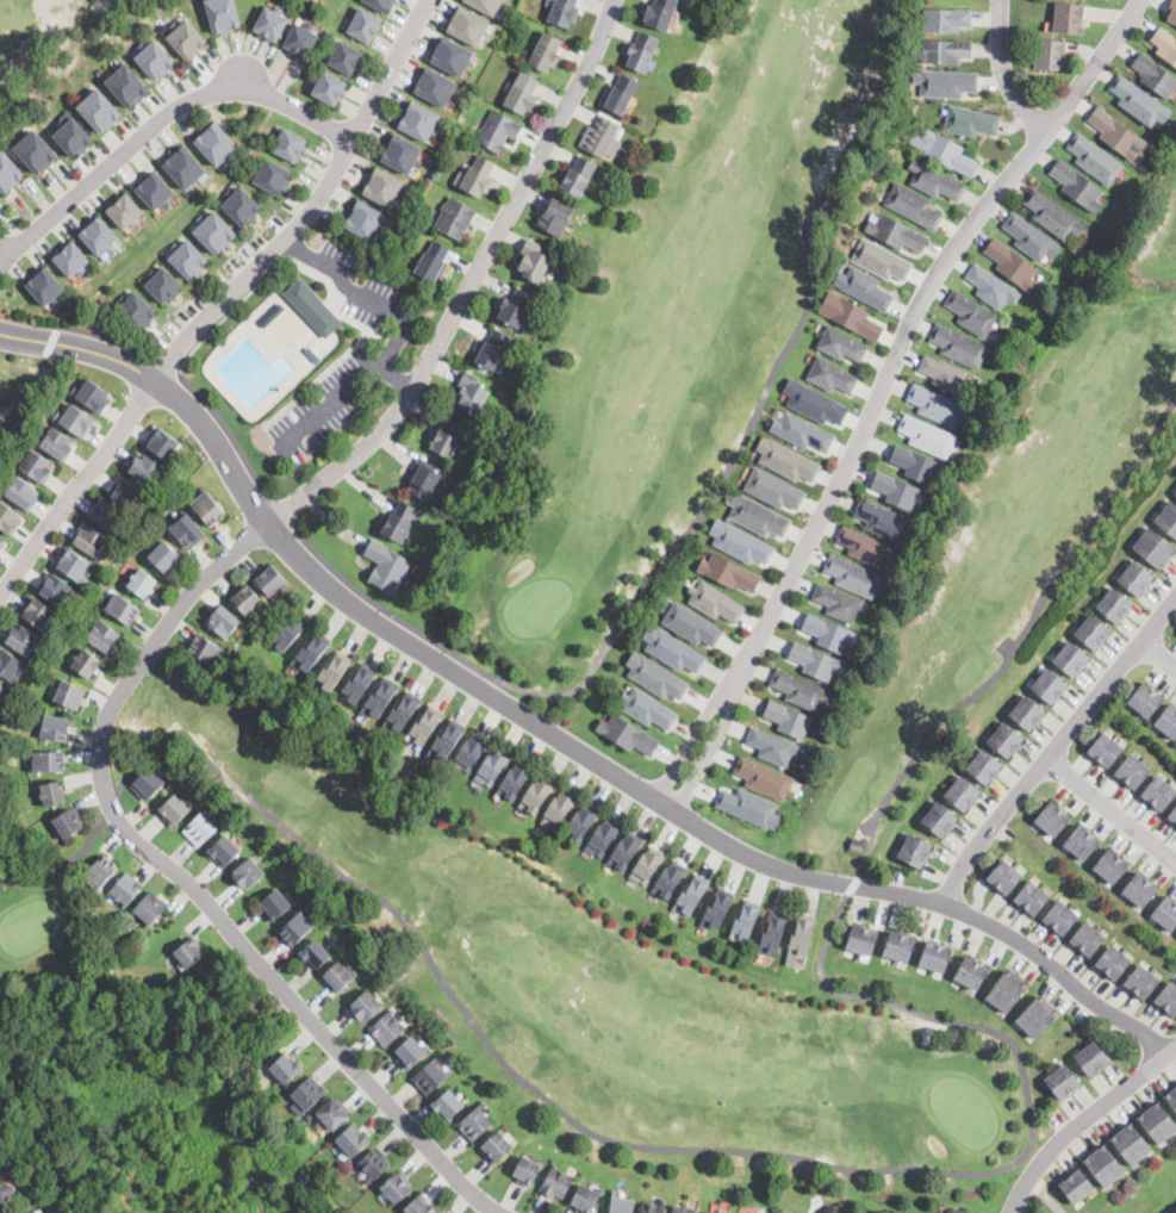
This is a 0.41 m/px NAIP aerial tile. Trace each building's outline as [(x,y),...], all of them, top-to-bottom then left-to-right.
[(214,37),(204,0),(234,0),(242,29),(223,35),(214,37)] [(386,14),(361,0),(397,0),(392,8),(390,7),(386,14)] [(463,1),(464,0),(502,0),(493,17),(463,1)] [(546,5),(547,0),(555,0),(577,0),(577,1),(574,5),(580,7),(574,23),(571,21),(568,29),(547,20),(553,8),(545,5),(546,5)] [(654,4),(655,0),(677,0),(674,10),(667,31),(646,24),(647,20),(643,19),(646,11),(648,5),(652,6),(652,2),(654,4)] [(1166,14),(1173,0),(1175,0),(1175,24),(1166,20),(1168,15),(1166,14)] [(1083,33),(1082,35),(1053,32),(1056,2),(1085,6),(1083,33)] [(282,8),(281,11),(280,13),(288,18),(275,42),(253,29),(266,6),(273,11),(276,5),(282,8)] [(471,12),(491,23),(478,46),(448,31),(452,25),(447,23),(454,11),(456,12),(460,6),(471,12)] [(382,19),(379,26),(381,27),(375,39),(373,38),(369,44),(343,30),(348,20),(351,21),(360,7),(382,19)] [(972,10),(972,11),(971,26),(960,25),(960,32),(923,31),(923,8),(954,10),(956,8),(972,10)] [(193,26),(203,37),(207,42),(201,46),(203,49),(194,57),(193,56),(186,61),(166,38),(173,31),(169,27),(175,21),(179,26),(187,19),(193,26)] [(313,26),(311,31),(319,36),(306,60),(300,56),(299,58),(286,51),(287,49),(282,45),(295,23),(304,27),(306,21),(313,26)] [(1172,36),(1175,38),(1175,68),(1155,52),(1159,46),(1150,41),(1151,38),(1161,26),(1174,35),(1172,36)] [(553,66),(552,68),(549,67),(547,73),(528,64),(535,50),(545,31),(562,41),(556,52),(559,54),(553,66)] [(659,38),(657,45),(645,74),(626,66),(630,52),(627,51),(631,43),(635,44),(640,31),(659,38)] [(447,38),(473,52),(474,54),(461,77),(430,61),(434,54),(431,52),(436,43),(440,44),(443,36),(447,38)] [(154,39),(168,55),(174,62),(168,68),(170,70),(162,77),(160,75),(154,81),(133,58),(142,51),(138,46),(143,42),(148,45),(154,39)] [(356,49),(363,52),(360,58),(362,61),(355,73),(354,71),(351,76),(328,63),(331,56),(328,52),(331,46),(335,49),(341,39),(356,49)] [(1065,56),(1063,70),(1034,68),(1037,39),(1066,42),(1065,56)] [(972,41),(971,42),(971,57),(959,57),(959,63),(923,63),(923,61),(915,60),(915,50),(922,50),(923,41),(954,41),(972,41)] [(1155,62),(1175,77),(1175,86),(1174,89),(1175,91),(1175,99),(1175,100),(1169,97),(1168,100),(1139,81),(1143,76),(1140,75),(1141,73),(1131,66),(1141,51),(1156,61),(1155,62)] [(144,97),(136,105),(133,102),(127,107),(105,82),(125,63),(149,88),(142,94),(144,97)] [(441,74),(458,83),(444,108),(430,100),(415,93),(418,86),(415,83),(421,73),(423,74),(427,67),(441,74)] [(958,71),(976,73),(978,73),(977,92),(963,91),(962,98),(920,97),(920,83),(913,83),(914,71),(921,73),(921,70),(958,71)] [(343,98),(341,101),(338,100),(335,107),(313,94),(326,71),(347,82),(344,87),(348,89),(343,98)] [(536,101),(531,110),(531,111),(527,108),(523,114),(503,105),(508,97),(521,71),(539,81),(533,93),(539,97),(536,101)] [(639,82),(636,88),(622,116),(601,104),(610,85),(614,87),(621,73),(639,82)] [(1153,123),(1151,126),(1116,102),(1121,97),(1108,88),(1119,73),(1165,106),(1153,123)] [(116,120),(107,129),(105,126),(99,132),(76,107),(98,88),(120,113),(114,119),(116,120)] [(437,118),(435,123),(434,125),(440,129),(436,135),(430,132),(425,141),(397,125),(402,117),(404,118),(407,110),(406,110),(411,100),(440,114),(437,118)] [(997,126),(997,131),(996,135),(977,130),(975,137),(944,130),(948,108),(950,105),(1000,116),(997,126)] [(1146,150),(1144,154),(1143,155),(1139,153),(1133,161),(1099,137),(1102,132),(1087,120),(1096,106),(1151,144),(1146,150)] [(518,135),(517,137),(516,139),(508,135),(499,153),(475,139),(492,108),(523,125),(518,135)] [(620,126),(618,127),(603,158),(578,144),(585,131),(589,124),(595,127),(602,113),(621,124),(620,126)] [(88,148),(80,155),(77,153),(71,157),(52,135),(73,117),(93,139),(86,145),(88,148)] [(218,164),(217,167),(194,141),(214,122),(237,148),(218,164)] [(295,133),(298,135),(307,139),(294,162),(272,150),(275,142),(270,139),(274,131),(279,135),(284,126),(295,133)] [(972,175),(971,176),(922,153),(923,149),(919,147),(927,127),(964,145),(960,154),(978,162),(972,175)] [(39,169),(36,173),(12,148),(33,129),(57,154),(39,169)] [(1114,179),(1108,186),(1075,162),(1078,156),(1066,147),(1077,131),(1124,164),(1114,179)] [(422,149),(419,154),(417,158),(422,161),(418,167),(412,164),(407,174),(380,160),(385,150),(386,151),(394,133),(422,148),(422,149)] [(187,189),(186,191),(162,164),(183,145),(206,170),(187,189)] [(1,192),(0,191),(0,148),(23,173),(17,178),(19,181),(17,183),(13,187),(11,189),(7,187),(1,192)] [(489,189),(487,191),(486,193),(481,191),(478,197),(460,187),(479,154),(496,162),(487,176),(494,180),(489,189)] [(596,166),(595,168),(579,198),(559,187),(565,175),(570,167),(573,168),(580,154),(598,163),(596,166)] [(278,163),(291,170),(292,172),(279,195),(253,181),(257,173),(253,170),(256,163),(261,166),(266,157),(278,163)] [(913,158),(921,162),(921,161),(966,185),(959,199),(958,201),(940,192),(937,198),(910,183),(909,183),(915,172),(908,168),(913,158)] [(1099,210),(1095,213),(1062,189),(1065,183),(1049,173),(1057,161),(1059,158),(1103,189),(1096,199),(1102,204),(1099,210)] [(403,182),(398,191),(404,193),(400,200),(394,198),(390,207),(362,192),(367,183),(368,183),(373,176),(372,175),(377,167),(403,181),(403,182)] [(172,204),(166,209),(162,204),(154,211),(135,188),(147,178),(155,170),(175,193),(168,199),(172,204)] [(937,226),(935,228),(884,204),(895,181),(933,199),(929,207),(942,213),(937,226)] [(244,189),(253,198),(261,206),(256,212),(259,214),(250,222),(248,219),(242,226),(232,217),(220,205),(228,198),(224,194),(229,189),(232,193),(239,185),(244,189)] [(1087,224),(1078,236),(1071,231),(1065,241),(1031,217),(1035,211),(1023,203),(1034,187),(1087,224)] [(139,223),(139,224),(135,228),(130,224),(124,230),(106,211),(125,192),(144,212),(137,219),(139,223)] [(458,198),(467,204),(478,210),(460,240),(459,240),(434,225),(443,210),(441,209),(444,203),(446,204),(450,194),(458,198)] [(561,236),(560,237),(535,224),(547,203),(550,195),(575,210),(561,236)] [(385,216),(384,218),(380,224),(386,226),(382,234),(377,230),(372,241),(344,225),(349,216),(350,217),(350,216),(354,209),(353,209),(357,199),(386,213),(385,216)] [(213,211),(226,223),(235,232),(214,254),(192,231),(200,224),(195,219),(200,214),(205,219),(213,211)] [(1043,257),(1040,262),(1013,243),(1018,238),(1001,226),(1013,211),(1054,241),(1043,257)] [(888,216),(915,229),(929,236),(922,251),(904,243),(901,249),(864,230),(870,219),(876,223),(882,212),(888,216)] [(116,249),(114,249),(110,254),(105,249),(98,256),(79,234),(98,216),(99,216),(118,238),(111,244),(116,249)] [(911,267),(907,278),(904,280),(891,273),(888,279),(851,260),(861,240),(863,237),(914,263),(911,267)] [(1033,288),(1031,292),(996,268),(1000,263),(983,251),(994,237),(1038,267),(1031,278),(1037,282),(1033,288)] [(187,238),(199,250),(209,261),(204,267),(205,268),(197,275),(194,273),(188,279),(167,257),(174,250),(170,247),(175,242),(179,247),(187,238)] [(540,281),(539,282),(523,274),(524,272),(518,269),(525,255),(521,253),(522,251),(529,238),(543,245),(540,251),(552,257),(540,281)] [(448,249),(444,256),(442,261),(448,263),(437,285),(413,272),(417,265),(424,250),(427,253),(434,240),(449,248),(448,249)] [(86,270),(85,273),(81,275),(76,272),(70,278),(52,259),(70,242),(71,241),(89,261),(82,267),(86,270)] [(981,266),(989,273),(990,272),(1014,288),(1000,310),(975,293),(979,287),(965,276),(975,262),(981,266)] [(61,300),(55,305),(51,300),(44,306),(25,285),(45,266),(66,288),(57,296),(62,299),(61,300)] [(859,269),(877,279),(879,280),(877,286),(895,296),(886,312),(885,312),(839,288),(844,279),(838,276),(840,272),(846,275),(852,266),(859,269)] [(163,267),(170,274),(181,285),(163,304),(144,285),(150,279),(147,274),(153,268),(157,273),(163,267)] [(335,330),(325,340),(282,296),(285,292),(300,278),(343,323),(335,330)] [(535,297),(528,310),(517,329),(497,317),(503,307),(500,306),(506,296),(511,298),(517,287),(535,297)] [(984,337),(984,338),(957,321),(960,315),(944,304),(953,287),(997,316),(984,337)] [(133,291),(142,298),(157,311),(145,324),(143,323),(137,330),(129,323),(116,311),(123,304),(118,300),(124,294),(127,297),(133,291)] [(878,340),(877,341),(828,317),(833,306),(828,304),(833,293),(870,311),(866,318),(884,326),(878,340)] [(286,306),(263,328),(257,321),(280,300),(286,306)] [(978,369),(940,353),(942,347),(929,340),(937,323),(988,347),(978,369)] [(865,352),(860,361),(844,354),(841,359),(816,347),(821,335),(826,325),(853,337),(852,338),(867,346),(865,352)] [(510,337),(506,344),(504,349),(505,350),(493,372),(473,361),(483,344),(485,340),(486,341),(493,328),(510,337)] [(321,357),(316,362),(303,349),(309,344),(321,357)] [(928,355),(941,361),(941,360),(967,371),(958,394),(932,382),(934,377),(917,369),(925,354),(928,355)] [(854,385),(852,391),(851,393),(834,385),(832,391),(807,379),(817,355),(844,368),(842,369),(858,378),(854,385)] [(475,415),(475,416),(453,404),(461,387),(458,385),(466,369),(480,378),(478,384),(489,390),(475,415)] [(104,388),(107,391),(110,392),(106,397),(111,399),(100,415),(69,393),(75,385),(81,388),(88,378),(104,388)] [(845,416),(844,419),(841,425),(827,418),(823,424),(786,404),(798,381),(850,408),(845,416)] [(511,386),(508,396),(498,391),(502,382),(511,386)] [(957,428),(956,429),(916,412),(920,405),(906,399),(907,398),(914,382),(966,405),(957,428)] [(83,412),(87,416),(94,419),(83,437),(52,418),(58,410),(64,413),(70,405),(83,412)] [(796,416),(826,431),(834,436),(827,450),(808,441),(805,448),(770,430),(776,418),(782,422),(786,411),(796,416)] [(952,449),(947,460),(908,442),(910,436),(897,430),(904,412),(906,412),(958,436),(952,449)] [(454,452),(449,459),(429,448),(447,416),(465,425),(459,437),(461,438),(454,452)] [(173,464),(172,465),(143,443),(156,424),(180,442),(172,453),(178,458),(173,464)] [(64,435),(68,437),(70,438),(67,443),(74,448),(64,461),(33,441),(39,433),(44,436),(51,427),(64,435)] [(767,438),(770,440),(771,438),(821,465),(813,481),(799,474),(796,480),(759,461),(764,453),(755,449),(763,436),(767,438)] [(948,466),(945,475),(935,471),(929,485),(903,474),(907,467),(890,460),(895,447),(896,443),(948,466)] [(44,483),(43,485),(18,466),(32,447),(52,462),(49,468),(52,471),(44,483)] [(145,453),(162,465),(163,466),(149,485),(125,467),(135,454),(142,459),(145,453)] [(429,499),(427,503),(405,491),(411,480),(406,478),(418,456),(428,461),(425,465),(442,474),(429,499)] [(803,500),(799,508),(798,509),(784,502),(780,509),(743,489),(755,466),(807,493),(803,500)] [(911,509),(910,511),(885,500),(888,494),(870,487),(877,471),(920,489),(911,509)] [(29,510),(0,491),(0,488),(4,481),(10,485),(17,475),(26,483),(36,489),(37,490),(33,494),(38,497),(29,510)] [(131,480),(136,484),(145,490),(137,503),(142,506),(138,512),(108,493),(117,479),(124,483),(126,478),(131,480)] [(210,527),(189,503),(206,490),(226,514),(210,527)] [(791,523),(785,535),(783,537),(769,530),(766,536),(728,516),(734,506),(726,502),(729,496),(733,490),(792,521),(791,523)] [(114,530),(112,533),(88,515),(101,497),(125,515),(114,530)] [(907,534),(903,545),(865,528),(867,521),(853,515),(854,514),(861,497),(914,520),(907,534)] [(11,534),(0,527),(0,499),(15,510),(19,512),(20,514),(17,520),(21,523),(12,535),(11,534)] [(1171,499),(1175,503),(1175,539),(1153,521),(1171,499)] [(425,512),(422,518),(421,522),(412,518),(410,522),(412,522),(407,533),(406,531),(400,542),(380,533),(386,522),(391,511),(394,512),(400,500),(425,512)] [(200,540),(197,542),(194,545),(192,542),(186,547),(169,528),(186,512),(205,534),(200,540)] [(717,518),(723,522),(724,521),(776,547),(766,564),(753,558),(749,564),(711,543),(716,536),(709,533),(716,517),(717,518)] [(895,549),(885,571),(846,554),(850,547),(835,542),(840,531),(844,524),(896,547),(895,549)] [(89,525),(104,535),(108,539),(100,550),(105,554),(100,561),(80,547),(70,539),(80,525),(86,529),(89,525)] [(1162,566),(1159,570),(1132,548),(1150,527),(1175,548),(1162,566)] [(396,591),(393,596),(367,581),(378,562),(363,554),(372,537),(412,560),(396,591)] [(169,568),(164,572),(148,556),(163,540),(180,556),(169,568)] [(86,580),(82,585),(54,565),(67,546),(89,561),(81,574),(87,578),(86,580)] [(733,561),(740,565),(761,577),(754,591),(736,583),(734,589),(697,570),(703,559),(709,561),(714,552),(733,561)] [(878,590),(873,599),(834,583),(836,577),(823,571),(830,553),(884,576),(878,590)] [(1140,593),(1138,597),(1118,580),(1134,560),(1155,576),(1140,593)] [(270,595),(269,596),(255,579),(270,564),(286,581),(270,595)] [(157,579),(153,587),(155,589),(151,593),(148,591),(144,597),(123,583),(125,580),(129,583),(138,567),(157,579)] [(69,604),(66,609),(36,589),(37,587),(49,571),(71,586),(64,598),(70,603),(69,604)] [(713,586),(743,605),(746,606),(736,623),(718,612),(715,618),(693,605),(687,602),(692,593),(687,590),(691,585),(697,589),(702,579),(713,586)] [(823,585),(835,590),(836,589),(863,601),(852,624),(825,612),(828,605),(811,598),(819,583),(823,585)] [(245,614),(245,615),(231,599),(248,584),(262,601),(245,614)] [(1116,623),(1096,606),(1112,587),(1132,603),(1116,623)] [(116,591),(124,598),(141,610),(130,626),(100,605),(102,603),(100,602),(106,593),(111,597),(116,591)] [(44,629),(43,630),(19,612),(31,596),(31,595),(56,611),(44,629)] [(720,636),(717,640),(714,646),(701,639),(697,645),(661,622),(674,599),(723,630),(720,636)] [(225,640),(205,622),(220,603),(241,622),(225,640)] [(307,622),(282,653),(275,646),(278,642),(273,637),(287,620),(290,622),(297,612),(307,622)] [(810,614),(825,621),(826,618),(852,630),(841,654),(816,642),(819,636),(801,628),(808,612),(810,614)] [(1096,648),(1094,651),(1074,634),(1090,614),(1110,630),(1096,648)] [(120,633),(116,640),(116,641),(118,642),(111,654),(81,635),(83,632),(88,634),(98,618),(120,633)] [(654,626),(658,628),(659,627),(708,658),(697,673),(684,665),(680,671),(645,648),(648,642),(642,637),(651,623),(654,626)] [(27,628),(32,632),(41,637),(32,649),(38,654),(33,661),(20,652),(2,639),(12,624),(18,629),(23,624),(27,628)] [(216,664),(213,666),(186,649),(198,632),(224,648),(216,664)] [(328,637),(330,640),(330,641),(307,671),(300,665),(298,670),(290,664),(311,636),(313,637),(318,632),(328,637)] [(1076,673),(1072,677),(1052,661),(1070,640),(1090,657),(1076,673)] [(830,674),(827,682),(802,671),(805,665),(788,658),(794,643),(795,641),(836,658),(830,674)] [(15,684),(0,673),(0,648),(1,647),(23,661),(14,673),(20,678),(15,684)] [(92,677),(91,679),(71,666),(83,648),(102,660),(92,677)] [(350,658),(351,659),(353,659),(330,692),(321,686),(323,682),(317,677),(330,657),(334,659),(340,651),(350,658)] [(634,651),(640,654),(641,653),(690,684),(680,701),(667,692),(664,698),(628,676),(633,668),(626,664),(634,651)] [(374,668),(375,671),(378,672),(356,704),(347,698),(349,695),(341,690),(355,668),(357,670),(363,663),(374,668)] [(829,693),(825,704),(819,702),(815,711),(785,698),(788,693),(770,685),(777,667),(825,688),(825,689),(830,691),(829,693)] [(1051,704),(1031,688),(1047,667),(1068,684),(1051,704)] [(393,680),(398,684),(399,685),(379,719),(371,713),(368,717),(360,711),(378,682),(380,683),(385,676),(393,680)] [(81,702),(77,710),(54,701),(62,680),(86,690),(81,702)] [(1147,719),(1127,701),(1144,682),(1164,698),(1147,719)] [(635,686),(660,702),(678,714),(668,729),(652,719),(648,726),(640,721),(621,708),(626,699),(621,697),(624,692),(629,695),(635,686)] [(421,698),(421,699),(400,732),(391,726),(393,722),(386,719),(399,696),(403,698),(407,691),(421,698)] [(1029,732),(1008,715),(1026,693),(1046,711),(1029,732)] [(807,733),(803,740),(777,729),(780,722),(764,715),(767,705),(770,698),(813,716),(807,733)] [(1170,703),(1175,708),(1175,737),(1175,739),(1174,740),(1153,723),(1170,703)] [(435,708),(441,713),(443,714),(422,747),(413,741),(416,736),(409,732),(423,709),(425,711),(429,704),(435,708)] [(624,719),(630,723),(660,741),(651,755),(634,745),(630,751),(596,729),(602,719),(608,722),(614,713),(624,719)] [(67,740),(67,741),(41,736),(43,717),(39,717),(39,714),(70,717),(67,740)] [(463,727),(466,728),(446,758),(438,753),(434,759),(427,753),(446,726),(447,727),(452,719),(463,727)] [(1008,758),(1007,759),(987,741),(1004,721),(1025,738),(1008,758)] [(759,729),(769,733),(770,732),(803,746),(798,757),(792,754),(786,767),(758,755),(760,748),(746,742),(752,726),(759,729)] [(1113,761),(1107,767),(1087,751),(1103,732),(1124,748),(1113,761)] [(477,735),(486,740),(487,741),(468,772),(462,769),(461,770),(452,764),(467,738),(471,739),(474,733),(477,735)] [(504,751),(509,754),(510,755),(491,788),(474,778),(490,751),(493,753),(497,747),(504,751)] [(989,780),(985,785),(965,769),(981,749),(982,748),(1002,764),(989,780)] [(30,772),(29,772),(29,767),(33,767),(33,752),(64,751),(66,771),(30,772)] [(1140,783),(1134,790),(1114,773),(1119,766),(1130,753),(1151,770),(1140,783)] [(796,792),(795,796),(794,797),(786,795),(784,801),(745,785),(747,778),(734,772),(735,769),(741,755),(794,777),(789,789),(796,792)] [(528,766),(530,769),(531,770),(512,802),(496,792),(512,765),(515,767),(518,761),(528,766)] [(160,777),(162,779),(164,777),(168,779),(147,801),(130,785),(130,784),(148,765),(160,777)] [(550,782),(553,783),(555,784),(535,816),(518,805),(535,779),(537,782),(541,775),(550,782)] [(965,810),(964,811),(944,796),(960,775),(981,791),(965,810)] [(1157,775),(1175,790),(1175,793),(1168,803),(1161,811),(1140,795),(1157,775)] [(63,789),(64,792),(67,801),(45,805),(41,789),(37,789),(36,785),(62,779),(63,789)] [(566,790),(577,797),(558,829),(550,825),(548,827),(540,822),(556,794),(559,795),(562,789),(566,790)] [(739,789),(757,796),(777,805),(767,828),(728,811),(715,805),(722,789),(736,795),(739,789)] [(186,816),(175,826),(167,816),(166,816),(158,808),(178,790),(181,794),(179,796),(192,810),(186,816)] [(942,836),(941,839),(921,821),(938,801),(958,817),(942,836)] [(1057,834),(1054,838),(1034,821),(1050,801),(1071,817),(1057,834)] [(587,804),(593,808),(599,811),(579,845),(562,834),(579,807),(581,808),(585,803),(587,804)] [(1166,816),(1175,805),(1175,824),(1166,816)] [(71,810),(75,809),(83,821),(80,823),(82,827),(64,839),(54,822),(50,825),(49,823),(70,808),(71,810)] [(200,844),(198,846),(182,832),(205,808),(207,811),(205,815),(217,826),(200,844)] [(617,823),(621,825),(603,858),(586,848),(601,821),(604,823),(608,817),(617,823)] [(1100,841),(1083,860),(1063,844),(1078,825),(1100,841)] [(639,836),(643,839),(622,872),(606,863),(623,835),(626,836),(630,831),(639,836)] [(926,859),(921,869),(897,857),(908,834),(909,833),(933,845),(926,859)] [(241,850),(225,866),(209,851),(224,834),(241,850)] [(861,852),(850,848),(853,838),(864,841),(861,852)] [(658,850),(665,853),(646,887),(630,877),(646,850),(648,852),(652,846),(658,850)] [(1116,879),(1113,884),(1093,867),(1108,848),(1128,865),(1116,879)] [(101,887),(98,890),(82,877),(102,853),(118,866),(101,887)] [(265,875),(248,889),(245,885),(242,889),(231,876),(235,873),(234,871),(247,859),(250,857),(265,875)] [(683,864),(687,867),(667,901),(651,890),(667,863),(670,865),(674,858),(683,864)] [(1021,878),(1007,895),(987,877),(1002,858),(1023,876),(1021,878)] [(138,891),(125,906),(108,890),(126,871),(137,881),(135,883),(141,889),(138,891)] [(1145,903),(1141,908),(1121,891),(1138,871),(1158,888),(1145,903)] [(703,877),(710,882),(690,915),(683,910),(680,914),(674,910),(672,909),(690,879),(692,882),(697,873),(703,877)] [(1034,914),(1034,915),(1014,898),(1029,879),(1050,895),(1034,914)] [(284,895),(288,902),(292,898),(295,902),(270,923),(261,912),(265,908),(260,902),(278,887),(284,895)] [(735,895),(729,906),(717,931),(709,926),(708,929),(699,926),(713,897),(714,894),(717,895),(721,888),(735,895)] [(164,909),(149,925),(132,909),(150,890),(167,906),(164,909)] [(1166,895),(1175,902),(1175,926),(1171,932),(1151,915),(1166,895)] [(761,904),(760,909),(748,943),(738,939),(740,933),(732,931),(739,912),(740,907),(743,908),(747,898),(761,904)] [(1064,934),(1063,935),(1041,919),(1058,898),(1079,915),(1064,934)] [(305,933),(290,946),(278,931),(285,925),(301,910),(315,925),(305,933)] [(788,914),(784,931),(777,954),(767,952),(766,954),(758,953),(759,947),(766,919),(770,920),(772,910),(788,914)] [(814,916),(813,923),(807,954),(797,953),(797,957),(788,956),(794,922),(797,922),(799,914),(814,916)] [(1089,957),(1069,940),(1085,920),(1106,937),(1089,957)] [(872,952),(870,957),(845,947),(853,923),(879,932),(872,952)] [(909,957),(907,963),(883,954),(884,951),(891,929),(915,938),(909,957)] [(189,965),(186,969),(173,952),(173,951),(193,935),(203,947),(199,950),(203,954),(189,965)] [(331,954),(317,968),(310,960),(306,963),(299,954),(301,952),(316,939),(331,954)] [(944,971),(944,973),(919,964),(928,939),(952,948),(944,971)] [(1120,973),(1114,981),(1094,964),(1095,963),(1110,944),(1131,960),(1120,973)] [(981,982),(977,990),(954,978),(966,956),(989,968),(981,982)] [(341,963),(343,965),(347,960),(355,969),(353,970),(356,973),(336,994),(319,977),(338,959),(341,963)] [(1157,984),(1144,1000),(1122,983),(1139,963),(1161,979),(1157,984)] [(1009,1009),(1007,1013),(984,997),(1006,969),(1027,984),(1009,1009)] [(1169,979),(1175,985),(1175,1016),(1175,1018),(1152,1000),(1169,979)] [(382,1006),(367,1021),(363,1018),(361,1021),(350,1009),(353,1007),(350,1004),(360,995),(367,989),(382,1006)] [(1035,1038),(1034,1038),(1015,1021),(1040,994),(1059,1012),(1035,1038)] [(397,1035),(385,1046),(369,1031),(390,1010),(406,1026),(397,1035)] [(411,1035),(422,1047),(425,1044),(431,1050),(407,1071),(397,1060),(400,1057),(396,1051),(411,1035)] [(1093,1074),(1089,1077),(1074,1056),(1094,1040),(1110,1060),(1093,1074)] [(286,1055),(293,1063),(295,1060),(303,1069),(284,1084),(268,1066),(284,1052),(286,1055)] [(433,1090),(427,1095),(411,1078),(437,1055),(441,1059),(436,1064),(448,1076),(433,1090)] [(1063,1099),(1060,1100),(1044,1080),(1064,1063),(1081,1083),(1063,1099)] [(301,1115),(300,1115),(297,1112),(303,1106),(291,1094),(311,1075),(326,1091),(301,1115)] [(1164,1095),(1175,1086),(1175,1111),(1164,1095)] [(446,1122),(430,1107),(449,1089),(465,1106),(446,1122)] [(336,1126),(332,1131),(316,1113),(319,1109),(334,1097),(349,1115),(336,1126)] [(493,1122),(472,1142),(456,1125),(483,1100),(486,1105),(481,1109),(493,1122)] [(1158,1101),(1175,1124),(1175,1131),(1158,1144),(1138,1116),(1158,1101)] [(1132,1165),(1131,1165),(1110,1139),(1132,1122),(1152,1149),(1132,1165)] [(349,1125),(359,1134),(361,1131),(369,1139),(351,1157),(335,1140),(349,1125)] [(514,1145),(494,1164),(478,1149),(481,1145),(497,1130),(514,1145)] [(1106,1186),(1103,1188),(1083,1161),(1105,1144),(1125,1170),(1106,1186)] [(378,1152),(379,1153),(381,1151),(385,1156),(382,1158),(388,1165),(369,1183),(366,1180),(369,1176),(357,1163),(373,1147),(378,1152)] [(533,1182),(530,1188),(516,1181),(518,1176),(514,1172),(522,1156),(541,1165),(533,1182)] [(572,1181),(562,1199),(555,1195),(554,1198),(539,1190),(553,1163),(558,1165),(558,1168),(574,1176),(572,1181)] [(1074,1205),(1057,1186),(1079,1168),(1095,1188),(1074,1205)] [(309,1178),(305,1182),(298,1175),(303,1171),(309,1178)] [(410,1190),(394,1203),(380,1187),(397,1171),(412,1188),(410,1190)] [(7,1205),(0,1201),(0,1178),(8,1182),(15,1187),(7,1205)] [(603,1189),(591,1212),(578,1212),(575,1212),(578,1206),(571,1203),(580,1184),(593,1190),(596,1192),(598,1187),(603,1189)] [(634,1202),(633,1212),(610,1212),(612,1189),(618,1189),(617,1198),(634,1199),(634,1202)] [(436,1211),(434,1212),(407,1212),(404,1209),(418,1195),(425,1203),(428,1206),(430,1203),(436,1211)] [(666,1205),(665,1212),(642,1212),(642,1202),(660,1203),(660,1199),(666,1199),(666,1205)] [(332,1203),(336,1212),(328,1212),(325,1207),(332,1203)] [(673,1204),(672,1212),(698,1212),(699,1207),(673,1204)]
